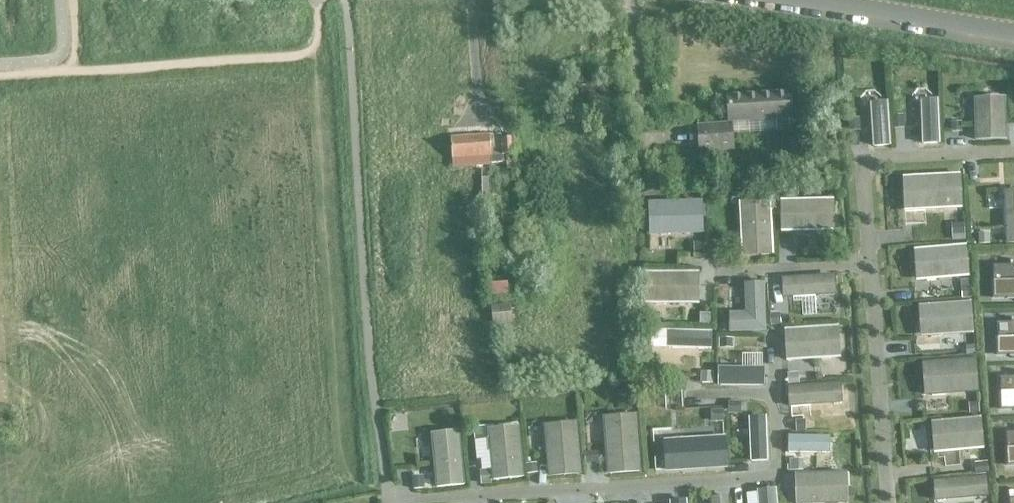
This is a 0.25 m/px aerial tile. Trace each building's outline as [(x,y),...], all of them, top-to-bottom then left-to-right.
[(791,117),(790,95),(728,99),(729,121),(791,117)] [(1004,96),(972,97),(974,140),(1005,139),(1004,96)] [(921,98),(920,99),(922,143),(937,142),(936,98),(921,98)] [(885,100),(869,101),(872,146),(888,145),(885,100)] [(902,114),(891,115),(892,128),(903,127),(902,114)] [(858,117),(847,118),(848,131),(859,130),(858,117)] [(961,122),(950,122),(950,132),(961,132),(961,122)] [(732,125),(698,128),(699,151),(733,149),(732,125)] [(505,163),(515,162),(513,139),(501,140),(501,135),(469,137),(451,138),(452,159),(469,158),(470,164),(477,164),(477,157),(491,156),(491,164),(505,163)] [(666,163),(653,163),(653,177),(667,176),(666,163)] [(960,173),(916,175),(918,209),(962,207),(960,173)] [(1003,189),(1005,243),(1013,243),(1013,189),(1003,189)] [(833,198),(778,199),(778,201),(779,213),(779,231),(833,230),(833,198)] [(768,199),(738,200),(740,244),(771,243),(768,199)] [(701,200),(657,201),(658,233),(702,231),(701,200)] [(963,223),(951,223),(951,234),(964,233),(963,223)] [(519,226),(506,227),(507,244),(521,242),(519,226)] [(719,228),(708,228),(708,241),(719,241),(719,228)] [(985,233),(973,234),(974,244),(985,243),(985,233)] [(702,241),(692,242),(692,253),(703,252),(702,241)] [(966,244),(922,248),(925,279),(968,275),(966,244)] [(994,265),(994,299),(1013,299),(1013,265),(994,265)] [(697,271),(653,272),(654,303),(698,303),(697,271)] [(833,274),(780,277),(781,297),(834,294),(833,274)] [(971,279),(960,280),(961,299),(972,298),(971,279)] [(506,282),(486,283),(486,295),(507,294),(506,282)] [(745,312),(729,313),(730,332),(765,331),(764,283),(745,284),(745,312)] [(971,301),(927,304),(929,334),(973,332),(971,301)] [(509,304),(490,306),(491,324),(511,322),(509,304)] [(709,311),(699,311),(699,322),(708,322),(709,311)] [(778,313),(769,314),(769,325),(779,324),(778,313)] [(997,322),(998,356),(1013,356),(1013,322),(997,322)] [(827,326),(783,329),(785,360),(829,357),(827,326)] [(666,330),(665,346),(709,348),(710,331),(666,330)] [(720,337),(719,347),(732,347),(732,338),(720,337)] [(973,344),(963,345),(964,357),(974,356),(973,344)] [(975,358),(932,361),(934,394),(977,390),(975,358)] [(762,367),(720,367),(720,385),(762,385),(762,367)] [(708,372),(698,372),(698,382),(708,383),(708,372)] [(797,373),(787,373),(788,384),(797,383),(797,373)] [(1001,377),(1001,411),(1013,411),(1013,376),(1001,377)] [(839,382),(786,387),(788,406),(841,403),(839,382)] [(739,401),(727,401),(727,413),(740,413),(739,401)] [(978,402),(968,402),(969,413),(978,413),(978,402)] [(722,409),(709,410),(710,422),(723,421),(722,409)] [(764,416),(748,417),(750,461),(766,460),(764,416)] [(980,417),(936,421),(939,452),(983,448),(980,417)] [(804,419),(795,420),(795,431),(805,431),(804,419)] [(636,427),(602,430),(605,474),(639,471),(636,427)] [(577,429),(543,432),(546,476),(580,473),(577,429)] [(518,433),(486,435),(490,480),(522,477),(518,433)] [(1006,433),(1008,467),(1013,467),(1013,433),(1006,433)] [(724,435),(672,439),(673,470),(726,467),(724,435)] [(829,435),(787,435),(786,452),(829,452),(829,435)] [(458,441),(431,443),(434,487),(462,484),(458,441)] [(594,450),(583,451),(584,463),(595,462),(594,450)] [(802,459),(789,459),(789,470),(802,470),(802,459)] [(986,461),(974,463),(975,474),(988,473),(986,461)] [(535,463),(524,464),(525,474),(536,473),(535,463)] [(488,470),(478,470),(479,482),(489,480),(488,470)] [(793,473),(795,502),(838,502),(837,472),(793,473)] [(422,475),(410,476),(411,489),(423,488),(422,475)] [(985,476),(932,481),(934,501),(988,496),(985,476)] [(745,495),(746,502),(776,502),(774,488),(758,490),(756,489),(756,494),(745,495)] [(709,497),(709,502),(728,502),(727,495),(709,497)]
